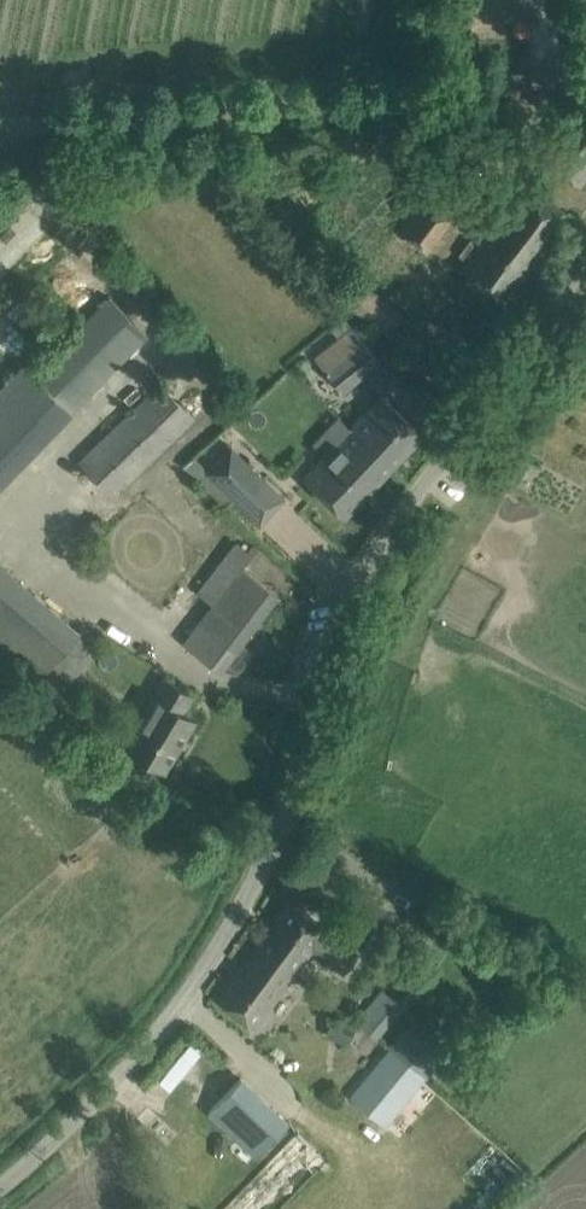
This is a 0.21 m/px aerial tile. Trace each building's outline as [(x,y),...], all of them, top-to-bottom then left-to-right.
[(530,10),(530,0),(455,0),(454,31),(529,34),(530,10)] [(426,194),(366,271),(405,300),(441,252),(433,246),(497,157),(473,140),(430,198),(426,194)] [(460,266),(506,301),(532,268),(568,213),(523,181),(476,244),(471,240),(465,247),(471,251),(460,266)] [(335,295),(388,333),(403,314),(348,274),(335,295)] [(151,335),(111,296),(35,374),(24,364),(0,389),(0,490),(151,335)] [(315,356),(326,370),(343,390),(379,361),(352,327),(315,356)] [(78,461),(112,495),(194,416),(160,382),(78,461)] [(382,396),(353,426),(393,464),(422,434),(382,396)] [(345,516),(393,464),(353,426),(305,477),(345,516)] [(241,504),(266,478),(245,458),(239,464),(225,451),(206,471),(241,504)] [(276,591),(253,573),(243,566),(253,553),(237,541),(199,591),(213,602),(183,642),(218,668),(276,591)] [(0,565),(0,647),(40,681),(81,633),(0,565)] [(193,694),(164,676),(153,695),(156,696),(126,746),(165,770),(195,719),(182,711),(193,694)] [(359,951),(310,915),(291,901),(258,946),(294,973),(312,948),(344,972),(359,951)] [(294,973),(258,946),(218,1000),(254,1026),(269,1007),(294,973)] [(357,1020),(379,1038),(403,1004),(381,988),(357,1020)] [(391,1049),(424,1076),(443,1053),(410,1026),(391,1049)] [(424,1076),(391,1049),(351,1097),(384,1124),(424,1076)] [(288,1121),(241,1077),(209,1110),(256,1155),(288,1121)] [(327,1159),(298,1131),(223,1208),(278,1208),(327,1159)]
